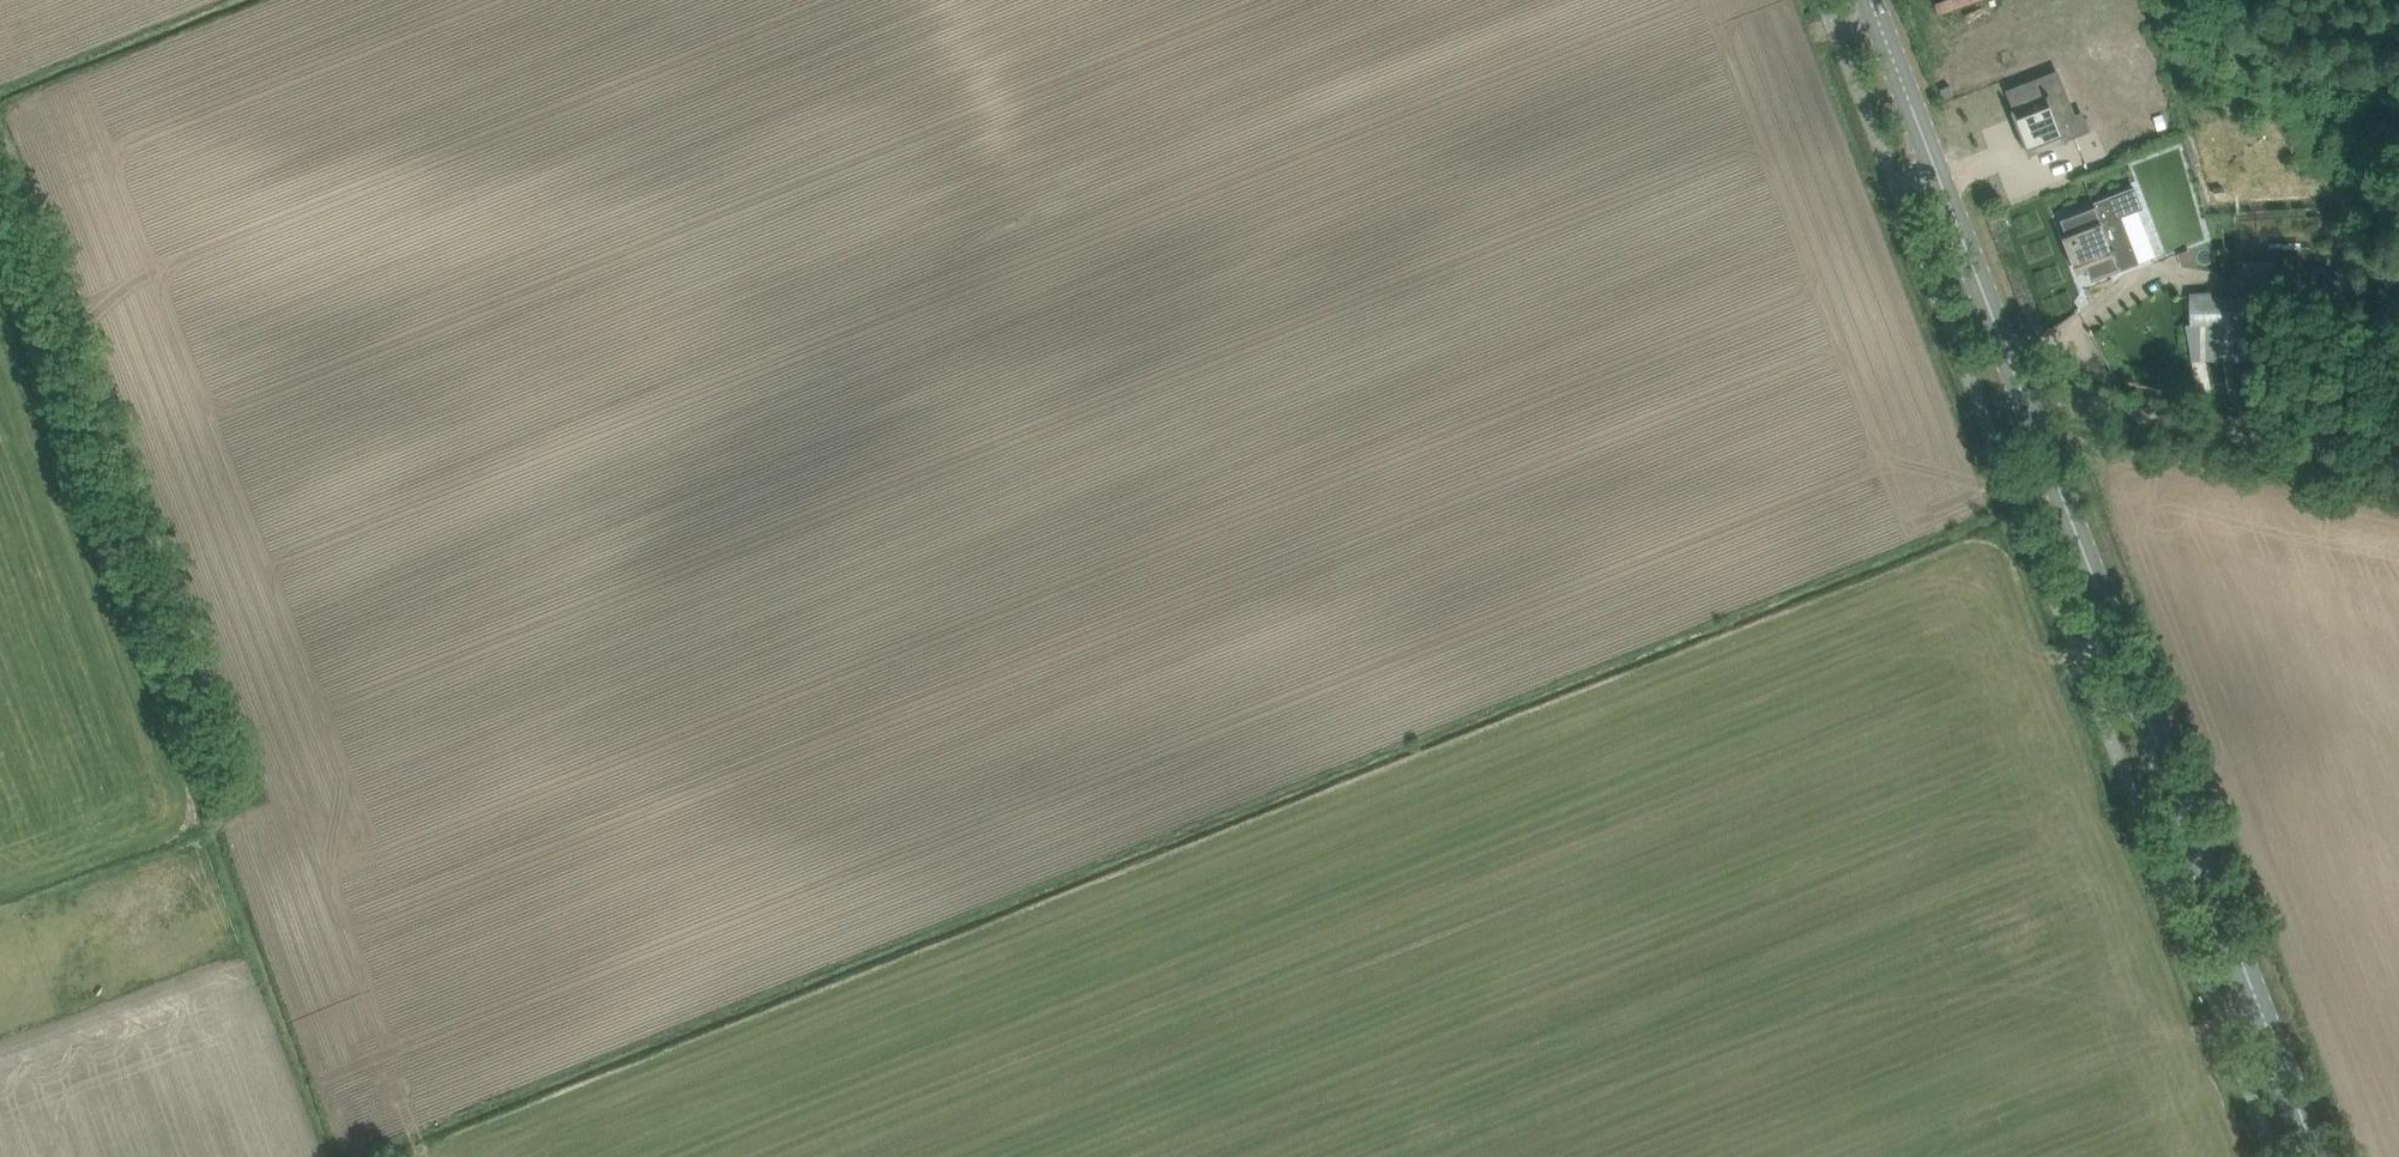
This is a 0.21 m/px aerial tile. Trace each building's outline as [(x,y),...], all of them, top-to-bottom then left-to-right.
[(2061,71),(2013,89),(2020,105),(2015,107),(2016,110),(2033,154),(2035,153),(2034,151),(2078,135),(2070,114),(2076,111),(2061,71)] [(2136,187),(2060,216),(2065,227),(2061,228),(2073,258),(2084,254),(2089,267),(2093,278),(2140,260),(2156,254),(2139,208),(2144,207),(2136,187)] [(2190,250),(2178,255),(2182,266),(2193,268),(2196,266),(2190,250)] [(2271,261),(2242,262),(2243,276),(2272,275),(2271,261)] [(2191,322),(2189,323),(2191,344),(2194,358),(2261,357),(2260,319),(2249,319),(2248,295),(2212,296),(2212,291),(2189,291),(2191,322)]
